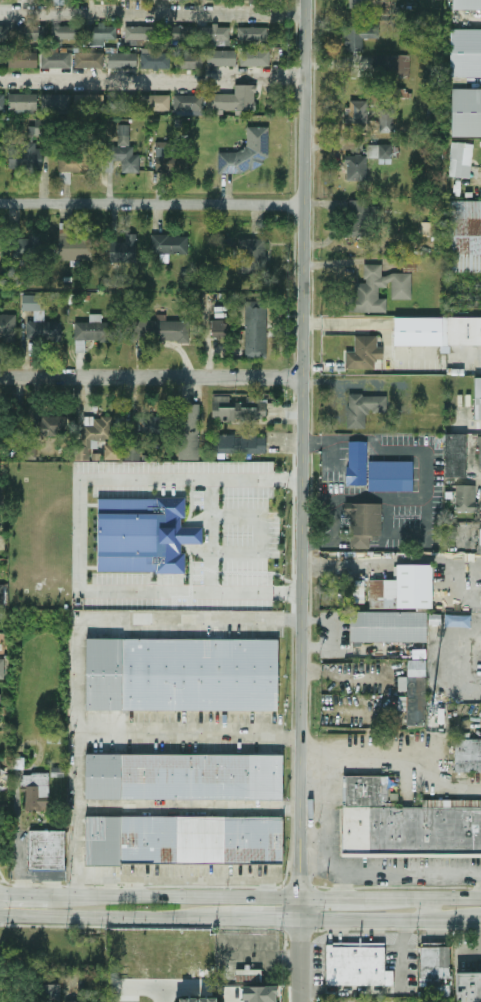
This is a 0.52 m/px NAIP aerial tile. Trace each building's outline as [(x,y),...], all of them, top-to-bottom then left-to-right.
[(348,9),(367,9),(367,0),(349,0),(348,9)] [(453,10),(480,10),(480,0),(453,0),(453,10)] [(10,39),(9,25),(0,26),(0,39),(10,39)] [(16,25),(16,44),(45,42),(44,25),(16,25)] [(117,39),(117,27),(105,26),(105,25),(87,25),(87,46),(104,46),(104,39),(117,39)] [(81,27),(51,26),(51,38),(81,40),(81,27)] [(192,26),(172,26),(171,42),(191,42),(192,26)] [(230,45),(229,26),(201,26),(201,45),(230,45)] [(125,40),(154,40),(154,27),(125,27),(125,40)] [(238,41),(267,41),(267,27),(237,28),(238,41)] [(379,39),(379,29),(345,28),(344,51),(362,51),(363,38),(379,39)] [(450,78),(480,78),(480,29),(451,29),(450,78)] [(71,68),(72,53),(59,53),(59,48),(41,48),(41,68),(71,68)] [(208,66),(236,66),(236,51),(208,50),(208,66)] [(269,66),(269,51),(240,51),(240,66),(269,66)] [(203,52),(175,53),(175,69),(203,69),(203,52)] [(37,68),(37,53),(9,53),(8,68),(37,68)] [(75,68),(104,68),(104,53),(75,53),(75,68)] [(136,69),(137,54),(108,53),(108,68),(136,69)] [(170,53),(140,53),(140,69),(170,69),(170,53)] [(410,77),(410,55),(391,55),(390,77),(410,77)] [(210,94),(209,109),(255,111),(256,85),(235,85),(234,94),(210,94)] [(451,88),(451,136),(480,136),(480,88),(451,88)] [(136,94),(108,93),(107,113),(135,114),(136,94)] [(37,94),(9,94),(9,114),(25,114),(25,109),(37,109),(37,94)] [(70,94),(42,95),(43,114),(70,114),(70,94)] [(103,94),(74,95),(75,114),(104,113),(103,94)] [(170,95),(143,95),(143,111),(170,111),(170,95)] [(203,115),(203,95),(174,95),(175,116),(203,115)] [(368,102),(347,101),(346,123),(368,123),(368,102)] [(379,132),(393,133),(394,111),(380,110),(379,132)] [(140,173),(140,155),(130,155),(131,125),(118,125),(118,147),(102,147),(102,172),(113,172),(113,161),(121,161),(121,173),(140,173)] [(218,173),(261,172),(260,160),(269,159),(269,127),(246,127),(247,152),(218,152),(218,173)] [(176,171),(175,142),(155,142),(156,172),(176,171)] [(43,149),(36,149),(36,143),(22,143),(21,149),(9,148),(8,169),(42,170),(43,149)] [(450,178),(471,178),(472,143),(450,143),(450,178)] [(392,145),(368,144),(367,158),(392,159),(392,145)] [(58,153),(59,184),(70,184),(70,172),(93,172),(93,152),(58,153)] [(367,156),(346,155),(346,181),(366,181),(367,156)] [(369,201),(348,200),(347,235),(368,236),(369,201)] [(447,201),(446,273),(480,273),(480,201),(447,201)] [(59,260),(92,261),(93,235),(74,235),(74,224),(60,223),(59,260)] [(137,234),(125,234),(125,242),(110,242),(109,263),(136,263),(137,234)] [(188,236),(151,235),(151,254),(160,254),(160,262),(170,263),(170,254),(188,255),(188,236)] [(9,238),(9,257),(40,258),(40,238),(9,238)] [(239,239),(240,274),(267,273),(266,238),(239,239)] [(412,274),(382,274),(382,264),(364,265),(364,283),(349,283),(350,312),(387,312),(387,299),(379,299),(378,288),(390,287),(390,300),(412,300),(412,274)] [(44,295),(22,295),(22,311),(34,311),(34,322),(27,322),(27,340),(61,340),(61,322),(44,322),(44,295)] [(244,358),(266,359),(268,302),(246,301),(244,358)] [(15,314),(0,315),(0,338),(16,338),(15,314)] [(111,340),(110,322),(102,323),(101,314),(90,314),(90,322),(75,323),(75,352),(85,352),(85,340),(111,340)] [(394,317),(394,345),(480,345),(480,317),(394,317)] [(212,320),(212,338),(229,338),(229,320),(212,320)] [(189,342),(189,322),(164,321),(164,322),(132,321),(132,341),(189,342)] [(345,352),(346,370),(375,369),(374,360),(383,360),(383,347),(377,347),(377,336),(354,336),(355,352),(345,352)] [(387,413),(386,395),(347,396),(348,429),(366,429),(365,413),(387,413)] [(212,421),(266,421),(267,397),(246,397),(246,402),(232,402),(232,396),(213,396),(212,421)] [(199,460),(200,404),(180,404),(179,460),(199,460)] [(162,416),(131,415),(130,436),(161,436),(162,416)] [(33,436),(66,435),(66,416),(41,417),(41,422),(32,422),(33,436)] [(113,417),(83,417),(83,447),(75,447),(75,461),(89,461),(89,448),(98,449),(98,441),(113,441),(113,417)] [(466,434),(445,435),(446,479),(467,479),(466,434)] [(213,435),(212,453),(266,455),(267,437),(213,435)] [(367,442),(341,442),(340,459),(347,459),(346,486),(366,486),(367,442)] [(104,460),(121,460),(120,445),(104,445),(104,460)] [(140,461),(140,447),(125,447),(124,461),(140,461)] [(413,492),(413,462),(368,462),(368,491),(413,492)] [(476,512),(476,486),(456,485),(456,512),(476,512)] [(98,574),(184,574),(184,545),(203,545),(203,527),(184,527),(184,499),(98,499),(98,574)] [(350,514),(350,549),(370,549),(370,535),(381,536),(382,504),(345,503),(344,514),(350,514)] [(397,564),(396,580),(369,580),(369,608),(432,609),(433,565),(397,564)] [(365,581),(351,581),(350,603),(364,604),(365,581)] [(427,612),(350,611),(350,642),(427,643),(427,612)] [(278,640),(86,639),(86,710),(278,712),(278,640)] [(407,726),(425,726),(426,660),(408,660),(407,677),(398,677),(398,694),(398,711),(407,711),(407,726)] [(480,772),(480,739),(455,739),(454,772),(480,772)] [(283,800),(283,755),(86,754),(85,799),(283,800)] [(49,774),(22,774),(22,785),(25,785),(26,811),(49,811),(49,774)] [(423,807),(388,806),(388,776),(343,776),(342,853),(480,855),(480,801),(423,801),(423,807)] [(283,864),(283,817),(85,816),(85,864),(283,864)] [(64,830),(29,831),(29,870),(65,869),(64,830)] [(326,985),(394,986),(394,971),(385,971),(385,944),(327,943),(326,985)] [(262,970),(236,969),(236,981),(261,982),(262,970)] [(457,973),(457,1001),(480,1001),(480,973),(457,973)] [(60,985),(44,984),(43,1000),(60,1000),(60,985)] [(242,987),(243,1001),(277,1001),(277,986),(242,987)]
